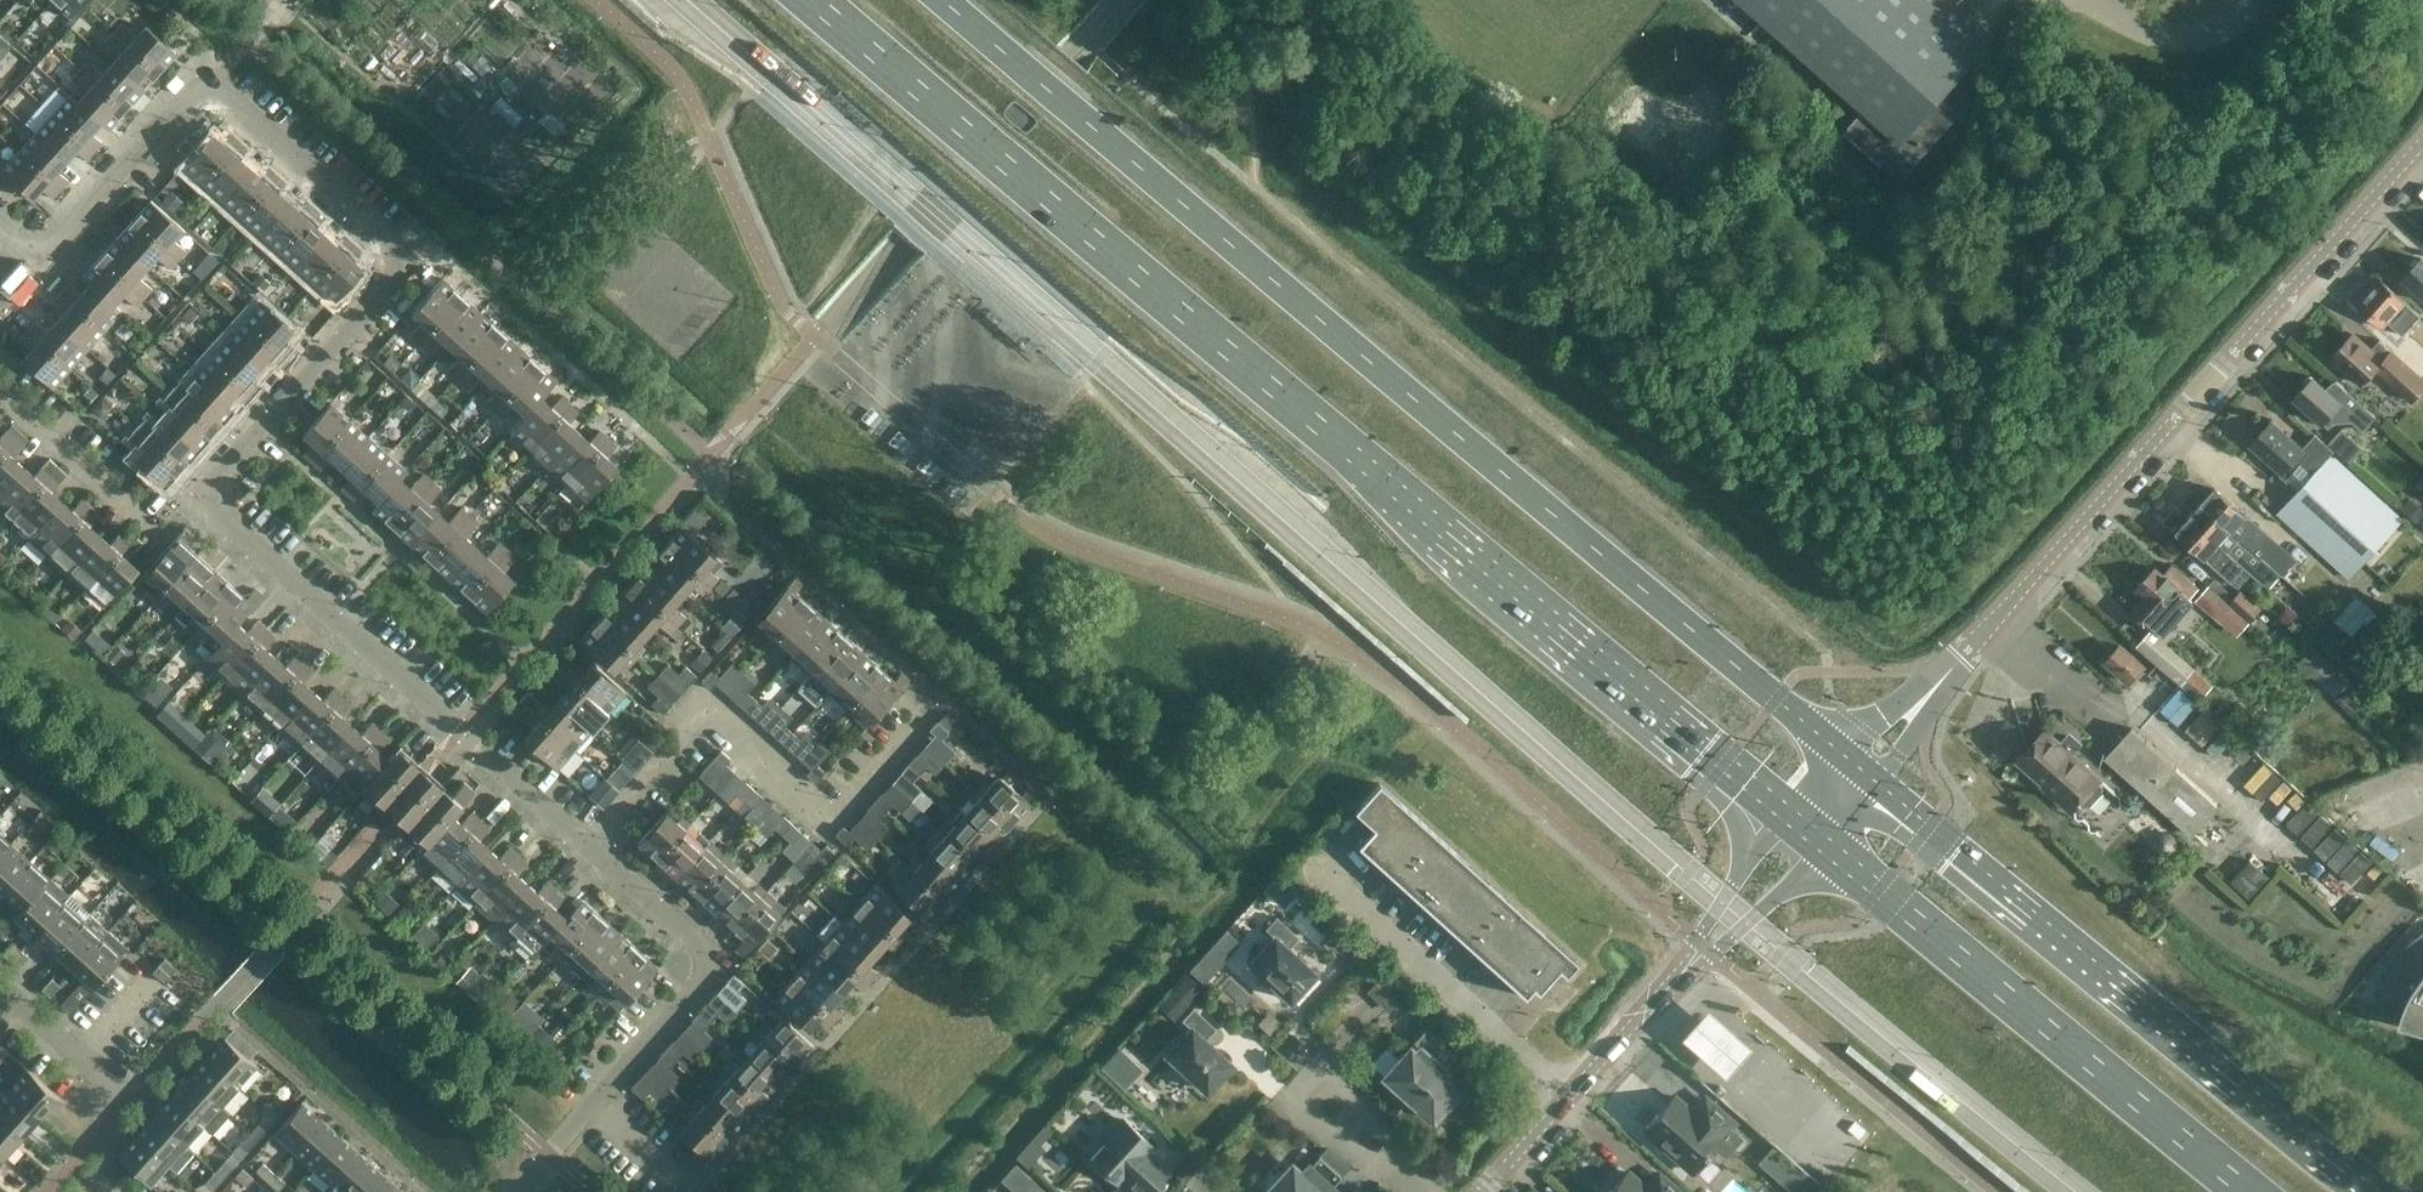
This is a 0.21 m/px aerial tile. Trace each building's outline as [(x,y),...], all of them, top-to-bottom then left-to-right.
[(71,16),(86,0),(53,0),(71,16)] [(1864,110),(1844,132),(1900,181),(1959,113),(1940,96),(1995,35),(1955,0),(1739,0),(1864,110)] [(122,23),(114,32),(158,72),(176,52),(148,27),(139,38),(122,23)] [(158,72),(114,32),(107,40),(123,55),(114,65),(142,91),(158,72)] [(88,61),(80,69),(125,109),(142,91),(114,65),(105,76),(88,61)] [(125,109),(80,69),(73,78),(89,93),(80,103),(96,118),(108,128),(125,109)] [(879,132),(882,128),(838,89),(834,93),(879,132)] [(70,94),(53,113),(95,150),(102,142),(87,128),(96,118),(80,103),(70,94)] [(53,113),(36,132),(63,155),(71,145),(86,159),(95,150),(53,113)] [(218,146),(208,137),(184,163),(204,181),(241,139),(232,131),(218,146)] [(36,132),(19,150),(61,188),(68,180),(53,166),(63,155),(36,132)] [(241,139),(204,181),(223,198),(246,171),(236,162),(249,147),(241,139)] [(19,150),(2,170),(28,194),(37,183),(53,197),(61,188),(19,150)] [(256,180),(246,171),(223,198),(242,214),(279,173),(270,165),(256,180)] [(279,173),(242,214),(260,231),(284,205),(274,196),(287,181),(279,173)] [(294,214),(284,205),(260,231),(279,248),(316,207),(308,199),(294,214)] [(179,225),(151,200),(133,220),(178,259),(186,250),(170,235),(179,225)] [(316,207),(279,248),(298,265),(322,239),(312,230),(325,215),(316,207)] [(178,259),(133,220),(117,238),(144,263),(154,253),(171,268),(178,259)] [(332,248),(322,239),(298,265),(317,282),(354,240),(346,233),(332,248)] [(144,263),(117,238),(100,257),(144,297),(152,288),(136,273),(144,263)] [(354,240),(317,282),(336,299),(360,273),(350,264),(363,249),(354,240)] [(144,297),(100,257),(83,276),(94,287),(111,301),(120,291),(137,306),(144,297)] [(2403,278),(2422,296),(2422,259),(2421,258),(2403,278)] [(462,295),(442,278),(415,308),(425,318),(410,334),(420,343),(462,295)] [(2383,329),(2406,304),(2379,279),(2356,304),(2383,329)] [(111,301),(94,287),(85,297),(70,283),(62,292),(104,329),(121,310),(111,301)] [(104,329),(62,292),(54,301),(70,314),(61,324),(87,348),(104,329)] [(481,312),(462,295),(420,343),(428,350),(443,333),(454,343),(481,312)] [(263,300),(246,320),(287,357),(295,348),(280,334),(290,324),(263,300)] [(500,329),(481,312),(454,343),(463,352),(448,368),(457,376),(500,329)] [(246,320),(229,339),(255,362),(265,352),(280,365),(287,357),(246,320)] [(87,348),(61,324),(51,335),(36,321),(29,329),(70,367),(87,348)] [(70,367),(29,329),(20,339),(35,352),(26,363),(53,386),(70,367)] [(519,346),(500,329),(457,376),(466,384),(481,367),(491,377),(519,346)] [(2332,358),(2362,385),(2376,369),(2413,401),(2422,390),(2422,377),(2407,363),(2392,350),(2384,360),(2382,362),(2352,335),(2332,358)] [(229,339),(212,358),(253,395),(261,386),(246,372),(255,362),(229,339)] [(538,363),(519,346),(491,377),(501,386),(486,402),(495,410),(538,363)] [(195,376),(205,385),(221,400),(230,390),(246,403),(253,395),(212,358),(195,376)] [(556,380),(538,363),(495,410),(504,418),(519,401),(529,410),(537,401),(556,380)] [(2313,379),(2294,399),(2322,424),(2329,430),(2333,425),(2353,424),(2363,433),(2376,419),(2356,400),(2336,382),(2327,392),(2313,379)] [(179,381),(172,389),(216,429),(233,410),(221,400),(205,385),(196,396),(179,381)] [(216,429),(172,389),(164,398),(180,413),(171,423),(199,448),(216,429)] [(547,411),(537,401),(529,410),(511,431),(530,447),(569,403),(561,395),(547,411)] [(331,402),(307,429),(317,438),(304,453),(313,461),(350,420),(331,402)] [(569,403),(530,447),(548,464),(575,435),(565,426),(578,411),(569,403)] [(145,419),(138,427),(182,467),(199,448),(171,423),(162,434),(145,419)] [(350,420),(313,461),(321,469),(335,454),(345,463),(369,437),(350,420)] [(2281,475),(2282,473),(2288,478),(2303,461),(2316,472),(2279,512),(2350,578),(2404,519),(2332,454),(2334,452),(2315,435),(2303,449),(2272,422),(2249,448),(2281,475)] [(2330,444),(2357,458),(2366,440),(2339,426),(2330,444)] [(182,467),(138,427),(130,436),(146,451),(137,461),(165,486),(182,467)] [(585,445),(575,435),(548,464),(567,481),(607,437),(599,429),(585,445)] [(15,438),(6,430),(0,437),(0,454),(15,438)] [(369,437),(345,463),(355,472),(342,487),(351,495),(388,454),(369,437)] [(607,437),(567,481),(587,499),(613,470),(603,460),(616,445),(607,437)] [(0,454),(0,492),(20,470),(10,461),(24,446),(15,438),(0,454)] [(388,454),(351,495),(359,503),(373,488),(383,497),(398,480),(407,470),(388,454)] [(0,492),(0,512),(9,520),(53,472),(44,464),(31,479),(20,470),(0,492)] [(53,472),(9,520),(28,537),(58,504),(48,495),(62,479),(53,472)] [(398,480),(383,497),(373,508),(392,525),(432,481),(423,473),(408,490),(398,480)] [(432,481),(392,525),(411,542),(436,514),(425,505),(440,489),(432,481)] [(2214,489),(2200,504),(2280,576),(2294,561),(2214,489)] [(58,504),(28,537),(47,554),(91,506),(82,498),(69,513),(58,504)] [(2280,576),(2200,504),(2187,519),(2250,576),(2252,574),(2269,588),(2280,576)] [(91,506),(47,554),(66,572),(96,538),(86,529),(100,513),(91,506)] [(436,514),(411,542),(429,559),(469,515),(461,507),(446,524),(436,514)] [(469,515),(429,559),(448,576),(473,548),(463,539),(478,523),(469,515)] [(2250,576),(2187,519),(2174,533),(2214,569),(2216,567),(2239,588),(2250,576)] [(682,526),(665,545),(712,588),(720,579),(704,564),(713,554),(682,526)] [(96,538),(66,572),(85,589),(129,540),(120,532),(106,547),(96,538)] [(196,553),(177,536),(150,567),(160,576),(145,593),(154,601),(196,553)] [(129,540),(85,589),(104,605),(134,572),(124,563),(138,548),(129,540)] [(473,548),(448,576),(467,593),(507,549),(499,541),(484,558),(473,548)] [(712,588),(665,545),(648,564),(678,592),(688,581),(704,596),(712,588)] [(507,549),(467,593),(487,610),(512,583),(501,574),(516,557),(507,549)] [(215,571),(197,554),(196,553),(154,601),(163,608),(177,592),(188,601),(215,571)] [(678,592),(648,564),(631,583),(678,625),(686,616),(670,602),(678,592)] [(2145,598),(2132,612),(2151,630),(2138,645),(2182,684),(2200,701),(2213,687),(2193,670),(2196,667),(2162,637),(2175,623),(2165,614),(2183,595),(2189,601),(2198,590),(2177,571),(2167,581),(2155,570),(2137,590),(2145,598)] [(215,571),(188,601),(198,610),(183,627),(192,635),(234,588),(215,571)] [(760,615),(761,616),(779,633),(807,602),(796,591),(803,583),(795,576),(760,615)] [(2242,586),(2232,598),(2211,581),(2197,598),(2239,633),(2263,604),(2242,586)] [(678,625),(631,583),(614,602),(645,629),(654,619),(670,634),(678,625)] [(253,604),(236,588),(234,588),(192,635),(201,642),(215,626),(226,635),(234,626),(253,604)] [(645,629),(614,602),(597,620),(636,656),(644,647),(635,639),(645,629)] [(807,602),(779,633),(798,650),(826,619),(807,602)] [(809,675),(845,636),(826,619),(798,650),(790,659),(809,675)] [(234,626),(226,635),(204,660),(223,677),(267,628),(258,620),(244,635),(234,626)] [(636,656),(597,620),(580,640),(610,667),(620,657),(628,665),(636,656)] [(267,628),(223,677),(242,694),(272,660),(262,651),(275,636),(267,628)] [(828,692),(864,653),(845,636),(809,675),(828,692)] [(2315,645),(2301,658),(2326,685),(2334,678),(2329,672),(2335,666),(2315,645)] [(2120,647),(2105,663),(2129,684),(2143,668),(2120,647)] [(847,709),(855,701),(883,670),(864,653),(828,692),(847,709)] [(272,660),(242,694),(261,711),(305,662),(296,654),(282,669),(272,660)] [(305,662),(261,711),(280,728),(310,694),(300,685),(313,670),(305,662)] [(625,692),(596,665),(587,676),(572,662),(563,671),(608,711),(625,692)] [(686,666),(679,673),(690,683),(697,676),(686,666)] [(711,689),(716,683),(721,678),(712,670),(702,680),(711,689)] [(903,687),(883,670),(855,701),(874,718),(903,687)] [(608,711),(563,671),(556,679),(571,693),(562,703),(591,730),(608,711)] [(2180,721),(2199,700),(2182,685),(2163,706),(2180,721)] [(310,694),(280,728),(299,745),(342,696),(334,688),(320,703),(310,694)] [(755,698),(747,692),(737,703),(745,709),(755,698)] [(342,696),(299,745),(318,762),(348,728),(338,719),(351,704),(342,696)] [(669,706),(658,696),(651,704),(662,714),(669,706)] [(212,760),(232,739),(212,721),(205,728),(171,697),(159,711),(212,760)] [(752,716),(762,705),(755,698),(745,709),(752,716)] [(591,730),(562,703),(553,714),(538,700),(530,708),(574,748),(591,730)] [(2207,741),(2222,718),(2203,707),(2189,729),(2207,741)] [(574,748),(530,708),(522,717),(537,731),(528,741),(557,768),(574,748)] [(938,721),(930,730),(941,740),(949,731),(938,721)] [(358,737),(348,728),(318,762),(337,779),(380,730),(372,722),(358,737)] [(623,787),(662,737),(645,724),(621,753),(624,755),(608,775),(623,787)] [(792,732),(785,726),(775,737),(782,743),(792,732)] [(2133,726),(2106,757),(2194,835),(2220,805),(2133,726)] [(2102,779),(2072,753),(2079,745),(2067,734),(2060,742),(2046,729),(2018,760),(2047,786),(2047,791),(2050,794),(2056,794),(2061,799),(2061,804),(2064,807),(2070,807),(2073,810),(2078,804),(2080,806),(2091,805),(2103,792),(2102,779)] [(380,730),(337,779),(356,796),(360,791),(386,762),(385,762),(376,753),(389,738),(380,730)] [(800,738),(792,732),(782,743),(790,750),(800,738)] [(400,745),(385,762),(386,762),(360,791),(380,808),(420,763),(400,745)] [(720,769),(726,763),(730,758),(721,750),(712,761),(720,769)] [(916,756),(909,764),(920,774),(927,767),(916,756)] [(2266,761),(2248,781),(2261,792),(2268,784),(2265,781),(2275,769),(2266,761)] [(420,763),(380,808),(387,814),(403,829),(443,784),(427,770),(420,763)] [(817,764),(812,769),(807,775),(815,783),(825,772),(817,764)] [(920,774),(909,764),(902,771),(913,781),(920,774)] [(242,770),(232,781),(251,798),(261,787),(242,770)] [(606,775),(593,792),(606,802),(619,785),(606,775)] [(983,780),(975,790),(1012,822),(1029,803),(1001,778),(992,788),(983,780)] [(443,784),(403,829),(422,846),(448,818),(449,819),(474,790),(464,780),(453,793),(443,784)] [(747,783),(737,794),(745,801),(755,790),(747,783)] [(1579,962),(1380,783),(1355,810),(1375,828),(1359,845),(1526,997),(1556,964),(1567,975),(1579,962)] [(755,790),(745,801),(752,807),(762,796),(755,790)] [(1012,822),(975,790),(968,798),(976,806),(967,816),(995,841),(1012,822)] [(886,812),(893,805),(881,795),(875,802),(886,812)] [(875,802),(868,809),(879,819),(886,812),(875,802)] [(663,814),(638,842),(658,860),(700,813),(691,804),(681,815),(674,823),(663,814)] [(967,816),(961,810),(951,820),(949,818),(941,827),(978,860),(995,841),(967,816)] [(448,818),(422,846),(418,852),(437,869),(481,820),(472,812),(458,827),(449,819),(448,818)] [(700,813),(658,860),(677,876),(702,849),(710,840),(699,831),(708,820),(700,813)] [(785,817),(775,828),(782,834),(792,823),(785,817)] [(481,820),(437,869),(456,886),(486,852),(476,843),(489,828),(481,820)] [(792,823),(782,834),(790,841),(800,830),(792,823)] [(854,836),(849,831),(843,826),(835,835),(846,845),(854,836)] [(978,860),(941,827),(933,836),(923,846),(932,854),(933,854),(961,879),(978,860)] [(11,843),(0,833),(0,855),(11,843)] [(0,855),(0,890),(2,892),(30,860),(11,843),(0,855)] [(826,844),(816,855),(825,864),(835,853),(826,844)] [(486,852),(456,886),(475,903),(519,854),(510,846),(496,861),(486,852)] [(702,849),(677,876),(695,893),(728,857),(719,849),(712,858),(702,849)] [(519,854),(475,903),(494,920),(524,886),(514,877),(527,862),(519,854)] [(915,856),(908,865),(944,897),(961,879),(933,854),(932,854),(924,864),(915,856)] [(2252,855),(2233,879),(2252,895),(2271,871),(2252,855)] [(728,857),(695,893),(714,910),(739,882),(729,873),(737,865),(728,857)] [(30,860),(2,892),(21,908),(9,921),(10,922),(49,878),(30,860)] [(944,897),(908,865),(899,874),(908,882),(899,892),(927,917),(944,897)] [(49,878),(10,922),(18,929),(24,923),(35,933),(63,902),(45,885),(50,878),(49,878)] [(524,886),(494,920),(513,937),(557,888),(548,880),(534,895),(524,886)] [(739,882),(714,910),(733,927),(766,890),(757,883),(750,892),(739,882)] [(876,884),(858,904),(903,944),(911,934),(896,921),(905,911),(876,884)] [(557,888),(513,937),(532,954),(554,929),(562,920),(552,911),(565,896),(557,888)] [(766,890),(733,927),(752,944),(777,917),(767,907),(775,899),(766,890)] [(581,898),(562,920),(554,929),(564,938),(549,955),(558,963),(600,915),(581,898)] [(63,902),(35,933),(47,943),(41,950),(49,957),(83,919),(63,902)] [(858,904),(842,922),(871,949),(880,938),(896,952),(903,944),(858,904)] [(600,915),(558,963),(567,971),(582,954),(592,963),(619,933),(600,915)] [(871,949),(842,922),(834,916),(817,935),(825,941),(869,981),(877,972),(862,959),(871,949)] [(83,919),(49,957),(57,964),(63,958),(74,968),(102,937),(83,919)] [(1227,926),(1190,967),(1206,981),(1243,940),(1227,926)] [(619,933),(592,963),(602,972),(587,989),(596,997),(638,950),(619,933)] [(2373,1012),(2400,1020),(2400,1022),(2399,1024),(2422,1031),(2422,935),(2408,947),(2394,967),(2382,988),(2379,996),(2373,1012)] [(1275,936),(1251,963),(1264,976),(1261,980),(1272,991),(1276,986),(1290,999),(1315,973),(1275,936)] [(70,1014),(123,955),(102,937),(74,968),(86,979),(80,985),(79,984),(61,1005),(70,1014)] [(825,941),(808,960),(837,986),(846,976),(861,990),(869,981),(825,941)] [(10,946),(3,954),(11,960),(18,952),(10,946)] [(638,950),(596,997),(605,1004),(619,988),(630,997),(657,967),(638,950)] [(18,952),(11,960),(19,967),(26,959),(18,952)] [(164,982),(177,968),(165,957),(152,971),(164,982)] [(808,960),(791,979),(835,1019),(843,1010),(828,997),(837,986),(808,960)] [(1369,988),(1391,1009),(1407,991),(1385,971),(1369,988)] [(727,981),(738,991),(745,984),(733,974),(727,981)] [(791,979),(773,998),(803,1025),(812,1014),(827,1028),(835,1019),(791,979)] [(50,995),(57,987),(49,980),(42,988),(50,995)] [(1751,1042),(1707,1004),(1680,1035),(1725,1073),(1751,1042)] [(711,1022),(717,1015),(706,1005),(700,1012),(711,1022)] [(1269,1030),(1281,1020),(1270,1006),(1258,1016),(1269,1030)] [(1181,1066),(1177,1070),(1193,1077),(1207,1090),(1231,1064),(1205,1040),(1215,1028),(1193,1008),(1182,1020),(1190,1027),(1167,1053),(1181,1066)] [(693,1019),(704,1030),(711,1022),(699,1012),(693,1019)] [(9,1023),(1,1015),(0,1016),(0,1033),(9,1023)] [(767,1022),(759,1031),(795,1064),(813,1044),(785,1019),(775,1030),(767,1022)] [(1415,1043),(1385,1076),(1398,1088),(1395,1092),(1409,1105),(1413,1101),(1432,1119),(1457,1091),(1438,1073),(1455,1054),(1425,1027),(1413,1041),(1415,1043)] [(795,1064),(759,1031),(751,1039),(760,1047),(750,1058),(778,1083),(795,1064)] [(265,1057),(240,1035),(232,1043),(257,1066),(265,1057)] [(257,1066),(232,1043),(225,1038),(207,1058),(239,1086),(257,1066)] [(672,1042),(666,1050),(677,1060),(683,1053),(672,1042)] [(0,1044),(0,1060),(8,1051),(0,1044)] [(1129,1083),(1145,1066),(1121,1044),(1105,1061),(1129,1083)] [(659,1057),(670,1068),(677,1060),(666,1050),(659,1057)] [(239,1086),(207,1058),(190,1077),(221,1105),(239,1086)] [(733,1060),(725,1069),(761,1101),(778,1083),(750,1058),(741,1068),(733,1060)] [(65,1102),(27,1068),(9,1088),(40,1116),(50,1104),(57,1110),(65,1102)] [(761,1101),(725,1069),(717,1078),(725,1085),(717,1095),(744,1120),(761,1101)] [(221,1105),(190,1077),(172,1097),(204,1125),(212,1133),(230,1113),(221,1105)] [(642,1098),(649,1091),(638,1081),(631,1088),(642,1098)] [(1720,1083),(1715,1089),(1721,1094),(1725,1088),(1720,1083)] [(9,1088),(0,1098),(0,1116),(22,1136),(40,1116),(9,1088)] [(698,1098),(691,1106),(727,1139),(744,1120),(717,1095),(707,1106),(698,1098)] [(1645,1129),(1661,1143),(1662,1148),(1668,1153),(1672,1153),(1692,1171),(1714,1146),(1724,1156),(1740,1138),(1729,1128),(1734,1123),(1709,1102),(1696,1116),(1673,1096),(1645,1129)] [(204,1125),(172,1097),(155,1116),(186,1144),(204,1125)] [(268,1112),(276,1119),(286,1108),(278,1101),(268,1112)] [(322,1119),(302,1101),(274,1132),(294,1151),(322,1119)] [(727,1139),(691,1106),(683,1116),(691,1123),(682,1134),(710,1159),(727,1139)] [(0,1116),(0,1151),(5,1155),(22,1136),(0,1116)] [(186,1144),(155,1116),(137,1136),(169,1164),(177,1171),(194,1152),(186,1144)] [(1169,1172),(1147,1151),(1153,1145),(1124,1118),(1089,1157),(1105,1171),(1105,1175),(1112,1181),(1116,1181),(1118,1183),(1124,1176),(1141,1191),(1151,1191),(1169,1172)] [(342,1137),(322,1119),(294,1151),(314,1168),(342,1137)] [(259,1139),(269,1127),(261,1120),(251,1132),(259,1139)] [(249,1150),(259,1139),(251,1132),(241,1142),(249,1150)] [(169,1164),(137,1136),(119,1156),(151,1184),(169,1164)] [(361,1154),(342,1137),(314,1168),(333,1186),(361,1154)] [(1759,1160),(1792,1187),(1788,1191),(1812,1191),(1821,1181),(1773,1143),(1759,1160)] [(361,1154),(333,1186),(340,1191),(363,1191),(381,1172),(361,1154)] [(1268,1191),(1327,1191),(1342,1176),(1319,1155),(1301,1175),(1292,1166),(1268,1191)] [(224,1178),(234,1166),(226,1159),(215,1170),(224,1178)] [(1050,1189),(1017,1159),(992,1187),(997,1191),(1048,1191),(1050,1189)] [(256,1170),(278,1190),(285,1182),(263,1162),(256,1170)] [(242,1168),(235,1176),(246,1186),(254,1178),(242,1168)] [(214,1189),(224,1178),(215,1170),(206,1181),(214,1189)] [(1663,1177),(1650,1191),(1627,1171),(1609,1191),(1680,1191),(1663,1177)] [(381,1172),(363,1191),(398,1191),(400,1189),(381,1172)]
